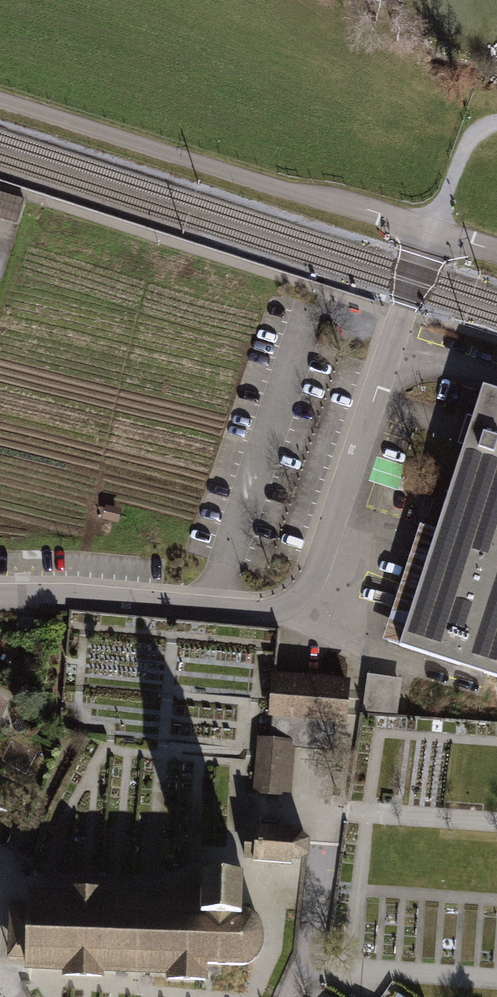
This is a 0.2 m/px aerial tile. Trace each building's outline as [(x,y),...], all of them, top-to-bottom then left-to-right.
[(19,226),(27,201),(0,193),(0,220),(19,226)] [(481,393),(400,645),(496,676),(496,398),(481,393)] [(348,687),(270,679),(266,726),(270,726),(269,743),(259,742),(253,795),(291,799),(295,756),(331,759),(334,732),(344,733),(348,687)] [(402,686),(367,682),(363,717),(398,720),(402,686)] [(294,823),(255,820),(253,857),(291,860),(292,855),(299,855),(309,850),(310,834),(302,827),(293,826),(294,823)] [(75,893),(28,892),(26,967),(64,968),(64,975),(102,975),(102,969),(168,971),(168,977),(206,979),(206,962),(244,964),(255,958),(260,947),(261,939),(261,930),(259,922),(255,916),(248,911),(240,909),(241,875),(202,874),(202,898),(105,895),(105,889),(75,889),(75,893)]
